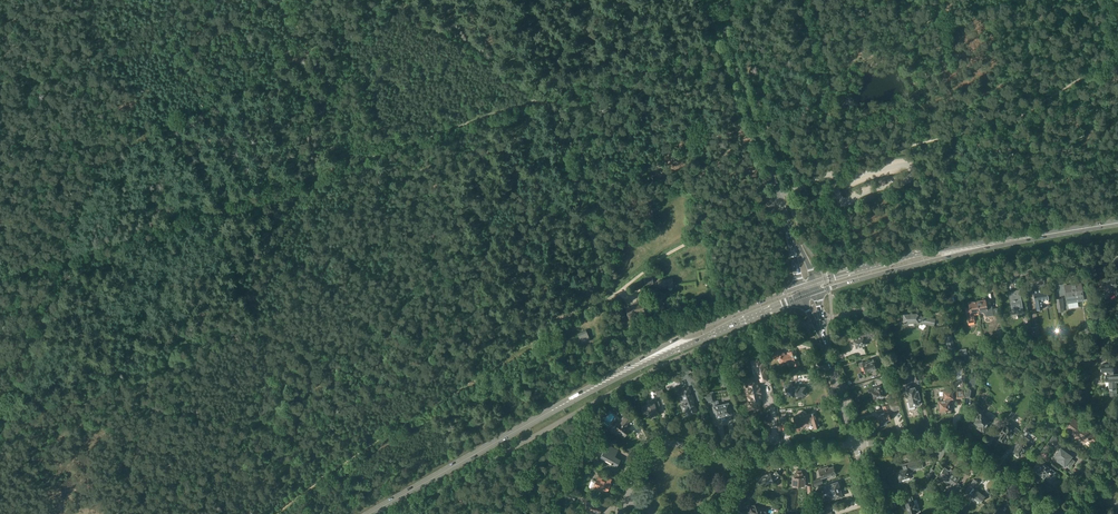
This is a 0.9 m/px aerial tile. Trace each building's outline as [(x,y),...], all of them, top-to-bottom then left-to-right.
[(668,287),(669,289),(669,290),(670,290),(671,290),(672,289),(673,289),(673,288),(673,287),(672,286),(673,286),(672,278),(659,280),(660,288),(668,287)] [(1103,280),(1104,289),(1109,288),(1109,289),(1113,288),(1114,290),(1115,296),(1117,295),(1117,288),(1117,287),(1116,278),(1103,280)] [(1081,283),(1065,285),(1067,303),(1083,300),(1081,283)] [(1042,301),(1049,300),(1047,288),(1033,291),(1035,302),(1037,310),(1043,309),(1042,301)] [(1019,290),(1015,290),(1009,291),(1013,314),(1023,312),(1019,290)] [(1064,311),(1062,298),(1055,299),(1057,312),(1064,311)] [(985,314),(985,315),(988,318),(994,314),(991,310),(988,312),(985,299),(977,301),(979,313),(984,312),(984,313),(985,314)] [(969,308),(966,308),(967,318),(968,323),(975,322),(974,317),(974,313),(979,313),(977,301),(968,302),(968,303),(969,308)] [(658,310),(666,309),(664,302),(656,304),(658,310)] [(643,304),(626,307),(628,318),(645,315),(643,304)] [(905,323),(905,324),(903,324),(903,325),(907,325),(908,323),(920,322),(923,323),(926,324),(926,323),(928,324),(933,325),(935,318),(919,315),(918,315),(918,313),(913,313),(913,312),(912,312),(911,312),(910,312),(910,313),(903,314),(904,321),(904,323),(905,323)] [(1031,328),(1032,336),(1040,335),(1038,326),(1031,328)] [(859,332),(861,335),(853,338),(856,348),(866,345),(863,337),(870,335),(871,339),(878,337),(876,331),(873,332),(872,328),(859,332)] [(578,333),(583,345),(591,341),(586,330),(578,333)] [(955,348),(951,335),(944,336),(948,350),(955,348)] [(1030,345),(1025,352),(1030,356),(1035,349),(1030,345)] [(775,354),(773,356),(776,360),(779,359),(780,364),(781,364),(787,362),(788,367),(793,365),(799,363),(797,358),(798,358),(795,350),(787,352),(788,354),(785,355),(782,350),(775,354)] [(714,361),(726,358),(724,351),(713,354),(714,361)] [(866,361),(866,362),(862,363),(865,373),(871,371),(876,369),(876,368),(875,363),(876,363),(875,358),(866,361)] [(761,363),(755,365),(756,371),(758,371),(760,382),(764,381),(768,380),(763,363),(761,363)] [(1109,390),(1110,390),(1110,396),(1117,396),(1117,389),(1117,380),(1117,373),(1114,373),(1113,363),(1106,364),(1102,364),(1102,372),(1107,372),(1107,374),(1106,374),(1106,381),(1109,381),(1109,390)] [(683,380),(689,377),(687,371),(680,373),(683,380)] [(976,380),(969,379),(966,397),(973,399),(975,388),(974,388),(976,380)] [(752,384),(746,385),(750,401),(761,399),(760,393),(761,393),(761,391),(760,391),(759,389),(760,389),(760,388),(759,388),(757,381),(752,382),(752,384)] [(792,383),(784,384),(785,388),(791,387),(792,396),(797,395),(797,398),(803,397),(802,395),(806,394),(805,387),(799,388),(799,386),(792,387),(792,383)] [(905,385),(906,388),(905,389),(908,402),(907,402),(909,410),(915,408),(915,406),(920,405),(919,401),(920,401),(920,400),(921,400),(918,390),(916,390),(915,386),(912,387),(911,384),(905,385)] [(868,390),(870,394),(872,393),(874,399),(880,397),(880,398),(881,398),(882,398),(883,398),(883,397),(885,396),(881,385),(875,387),(868,390)] [(681,404),(684,412),(688,410),(689,414),(697,412),(692,398),(693,398),(689,386),(675,391),(677,397),(681,395),(684,403),(681,404)] [(665,394),(663,387),(655,390),(657,394),(658,397),(662,395),(665,394)] [(938,400),(939,411),(946,410),(946,414),(951,413),(950,410),(951,410),(950,400),(951,400),(951,399),(954,399),(953,389),(943,390),(943,400),(938,400)] [(957,398),(964,397),(963,390),(956,391),(957,398)] [(713,402),(716,417),(731,414),(729,402),(719,404),(718,400),(715,401),(713,391),(703,394),(705,404),(713,402)] [(641,406),(643,412),(649,411),(650,416),(658,414),(658,413),(659,413),(658,412),(656,407),(660,406),(658,400),(657,401),(656,397),(646,401),(647,404),(641,406)] [(885,410),(885,412),(878,415),(880,422),(891,419),(888,412),(895,410),(893,403),(884,406),(885,410)] [(974,422),(979,426),(977,428),(984,433),(989,426),(987,425),(991,421),(984,415),(986,413),(977,405),(973,410),(978,414),(975,418),(976,419),(974,422)] [(1010,409),(1005,416),(1009,419),(1014,412),(1010,409)] [(811,423),(812,423),(813,423),(814,429),(820,427),(815,412),(809,414),(810,414),(802,417),(801,416),(799,416),(793,416),(793,417),(794,428),(800,428),(800,424),(809,421),(809,422),(810,423),(811,423)] [(628,426),(626,425),(630,420),(625,417),(621,423),(620,424),(616,421),(610,429),(617,434),(618,432),(624,436),(629,429),(627,427),(628,426)] [(1065,428),(1084,443),(1087,439),(1092,443),(1097,436),(1073,418),(1065,428)] [(1031,419),(1024,429),(1027,431),(1034,422),(1031,419)] [(1000,433),(997,437),(998,438),(998,440),(1000,442),(1002,441),(1003,442),(1007,437),(1008,437),(1011,433),(1011,432),(1012,430),(1015,433),(1018,429),(1015,427),(1015,426),(1012,424),(1008,421),(999,432),(1000,433)] [(1024,451),(1028,446),(1030,448),(1032,445),(1027,441),(1029,438),(1025,435),(1021,441),(1020,440),(1013,450),(1020,455),(1023,451),(1024,451)] [(1049,441),(1056,445),(1060,439),(1053,435),(1049,441)] [(611,464),(612,464),(617,467),(621,459),(615,456),(618,450),(607,444),(600,457),(611,462),(611,464)] [(1055,455),(1059,458),(1057,460),(1064,465),(1066,463),(1071,466),(1074,461),(1069,457),(1070,456),(1060,448),(1055,455)] [(1042,460),(1037,456),(1031,464),(1036,467),(1033,471),(1044,480),(1047,476),(1051,479),(1055,474),(1040,463),(1042,460)] [(897,472),(899,479),(898,479),(899,482),(910,479),(908,472),(915,470),(914,468),(918,467),(916,460),(914,461),(913,461),(902,465),(903,469),(899,470),(900,471),(897,472)] [(574,462),(572,468),(579,471),(582,465),(574,462)] [(827,468),(826,467),(819,469),(821,478),(835,474),(833,466),(827,468)] [(930,478),(935,470),(931,467),(926,475),(930,478)] [(948,490),(951,493),(946,499),(952,503),(958,494),(954,492),(959,485),(956,483),(959,478),(952,473),(953,471),(950,469),(949,471),(945,468),(939,476),(946,481),(945,483),(948,485),(949,484),(951,485),(948,490)] [(761,476),(761,475),(757,477),(760,485),(773,481),(780,475),(776,471),(773,474),(772,472),(761,476)] [(793,485),(793,486),(797,486),(798,487),(799,487),(804,487),(804,486),(804,477),(803,477),(803,474),(801,474),(801,471),(796,471),(796,474),(795,473),(794,476),(793,476),(792,485),(793,485)] [(597,478),(595,482),(593,488),(604,492),(604,491),(607,492),(611,483),(610,482),(611,479),(607,477),(603,476),(601,480),(597,478)] [(822,484),(820,478),(812,481),(814,487),(822,484)] [(973,496),(980,502),(981,502),(985,496),(975,489),(979,482),(974,479),(969,487),(972,490),(969,493),(969,494),(968,496),(971,498),(973,496)] [(823,492),(823,493),(825,492),(825,493),(840,489),(837,482),(828,485),(830,489),(825,490),(825,491),(823,492)] [(824,496),(827,495),(829,499),(830,500),(834,499),(834,498),(842,496),(840,489),(825,493),(825,492),(823,493),(824,496)] [(914,499),(916,499),(914,493),(912,494),(906,496),(907,501),(905,502),(909,513),(912,513),(918,512),(914,499)] [(591,507),(590,511),(600,513),(602,505),(594,503),(587,501),(586,505),(591,507)] [(751,503),(748,511),(758,513),(763,513),(766,513),(768,513),(769,509),(765,507),(764,508),(751,503)]
